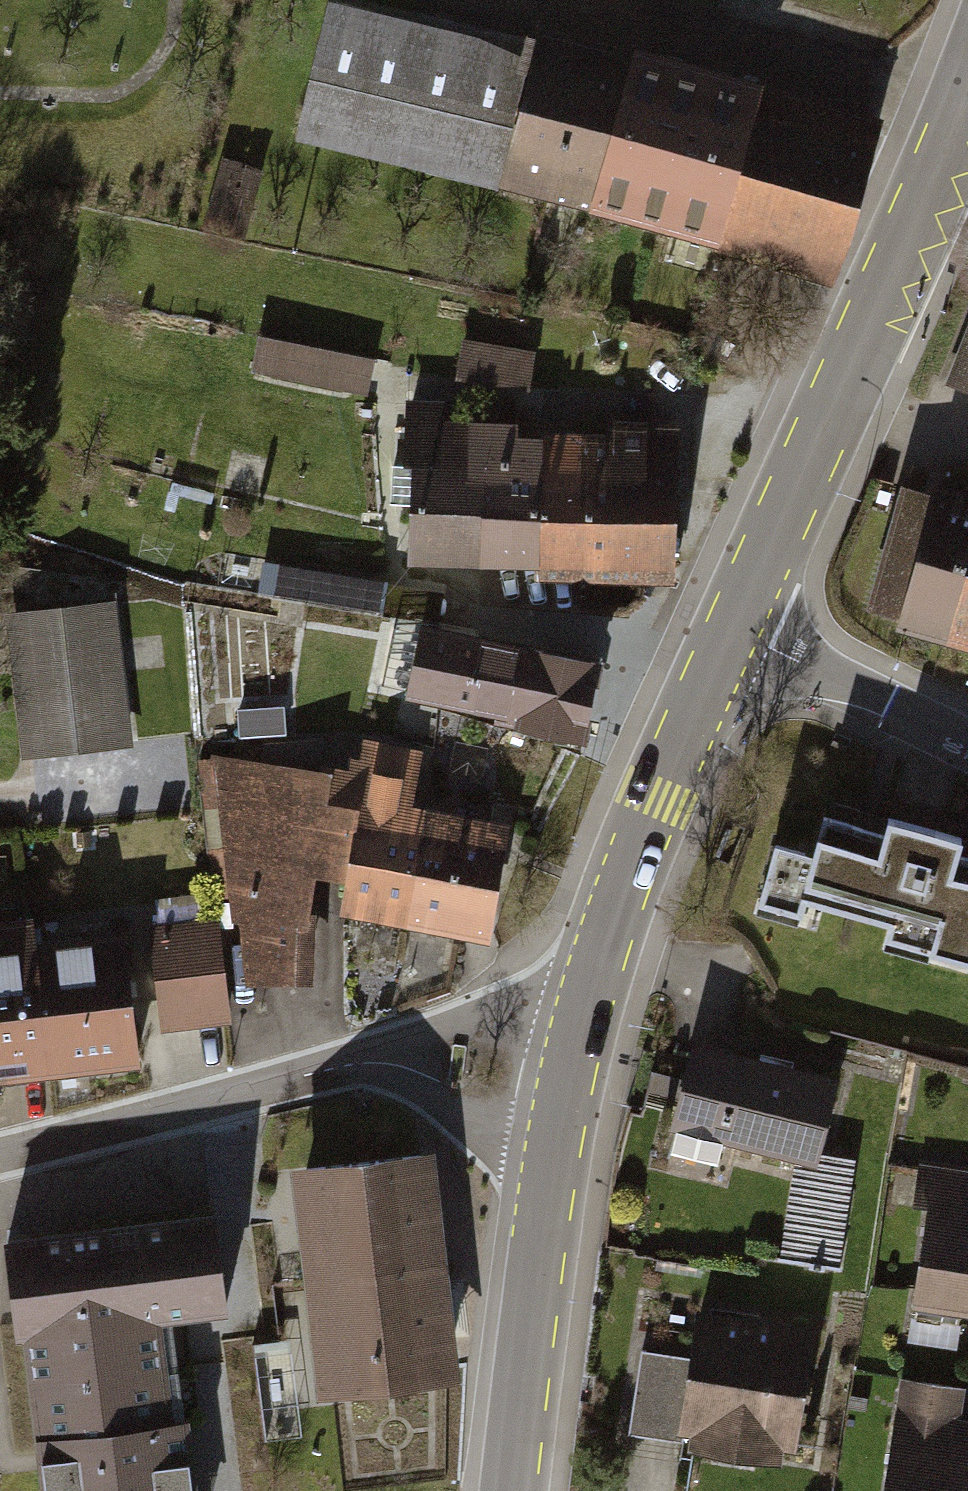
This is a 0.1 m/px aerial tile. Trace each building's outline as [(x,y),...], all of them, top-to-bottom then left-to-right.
[(534,54),(328,5),(298,126),(505,176),(534,54)] [(505,176),(714,235),(753,100),(538,38),(534,54),(505,176)] [(714,235),(837,266),(876,134),(753,100),(714,235)] [(247,246),(265,169),(227,160),(209,237),(247,246)] [(350,354),(261,335),(254,370),(343,388),(350,354)] [(967,389),(967,340),(951,383),(967,389)] [(527,360),(468,350),(463,378),(522,388),(527,360)] [(441,405),(410,403),(406,465),(393,465),(391,504),(413,504),(411,557),(479,559),(480,466),(469,466),(470,428),(441,427),(441,405)] [(503,428),(470,428),(469,466),(480,466),(479,559),(537,559),(540,443),(504,441),(503,428)] [(582,443),(581,560),(640,562),(645,433),(616,431),(615,444),(582,443)] [(676,433),(645,433),(640,562),(671,563),(676,433)] [(582,443),(540,443),(537,559),(581,560),(582,443)] [(874,605),(948,626),(967,560),(967,509),(907,491),(874,605)] [(948,626),(967,631),(967,560),(948,626)] [(274,598),(443,626),(449,593),(280,566),(274,598)] [(123,606),(15,617),(29,758),(137,747),(123,606)] [(596,663),(423,628),(409,694),(498,712),(496,721),(581,738),(596,663)] [(274,732),(269,754),(322,764),(326,742),(274,732)] [(360,774),(201,760),(214,891),(241,888),(256,976),(301,973),(309,866),(348,870),(343,907),(409,918),(428,810),(405,807),(417,752),(367,740),(360,774)] [(506,824),(428,810),(409,918),(487,932),(506,824)] [(809,841),(806,855),(768,845),(754,896),(925,940),(921,955),(967,968),(967,880),(945,874),(954,840),(877,820),(867,856),(809,841)] [(64,1086),(48,945),(45,921),(0,926),(0,1093),(64,1086)] [(141,934),(48,945),(64,1086),(156,1076),(141,934)] [(842,1088),(699,1054),(671,1168),(724,1181),(726,1170),(782,1184),(786,1169),(798,1172),(785,1266),(845,1274),(861,1166),(824,1161),(842,1088)] [(448,1372),(423,1158),(301,1172),(326,1386),(448,1372)] [(926,1167),(922,1213),(937,1215),(928,1319),(967,1322),(967,1171),(926,1167)] [(2,1251),(16,1363),(22,1362),(34,1458),(188,1440),(176,1338),(228,1331),(215,1225),(2,1251)] [(804,1463),(821,1335),(711,1320),(705,1368),(649,1360),(638,1440),(804,1463)] [(288,1349),(253,1354),(265,1450),(301,1445),(288,1349)] [(906,1382),(892,1490),(967,1490),(967,1427),(966,1427),(967,1414),(967,1390),(906,1382)] [(38,1490),(194,1490),(188,1440),(34,1458),(38,1490)]
